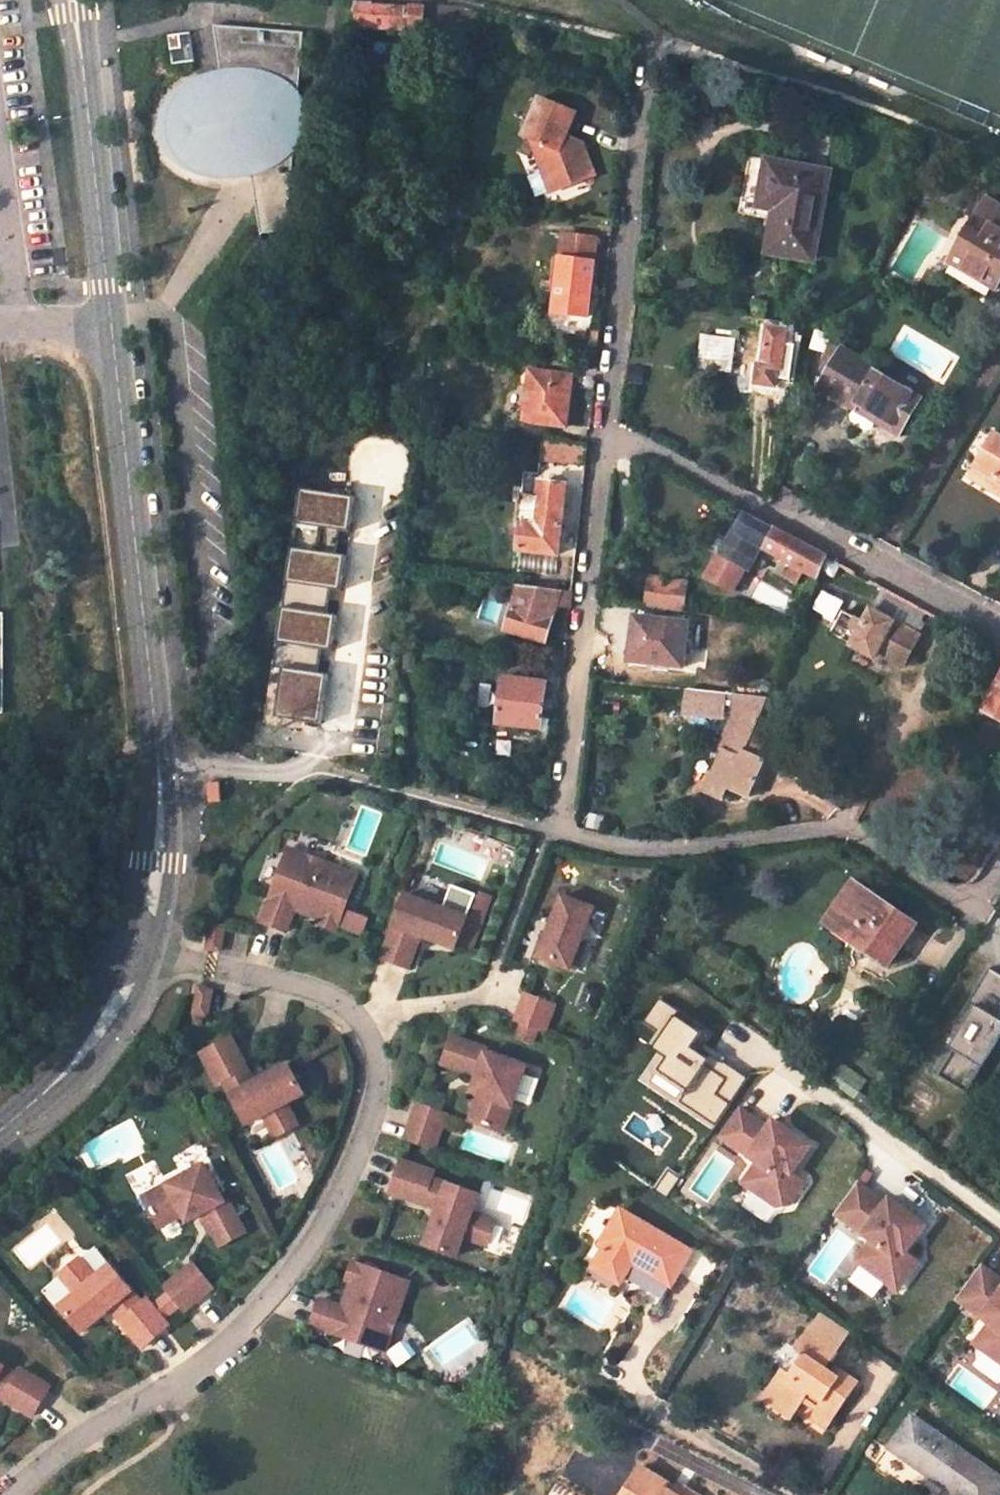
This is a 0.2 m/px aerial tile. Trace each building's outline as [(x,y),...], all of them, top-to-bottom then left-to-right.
[(411,7),(375,4),(376,0),(357,0),(353,24),(465,31),(466,26),(477,27),(479,9),(466,6),(411,2),(411,7)] [(305,140),(310,122),(310,113),(309,104),(305,96),(301,91),(306,32),(216,24),(223,70),(220,70),(211,72),(203,76),(195,80),(187,84),(179,89),(173,97),(168,104),(163,112),(159,121),(159,130),(161,139),(164,148),(169,155),(176,162),(183,168),(191,173),(199,176),(208,178),(218,179),(227,179),(236,179),(245,178),(253,177),(263,233),(288,230),(294,156),(295,155),(300,148),(305,140)] [(566,142),(577,117),(543,99),(527,135),(546,144),(555,170),(562,191),(599,178),(591,153),(585,156),(582,146),(566,142)] [(591,153),(588,144),(582,146),(585,156),(591,153)] [(947,165),(953,154),(942,148),(937,160),(947,165)] [(812,257),(828,171),(766,160),(758,201),(776,205),(768,248),(812,257)] [(550,173),(557,193),(562,191),(555,170),(550,173)] [(978,215),(951,259),(998,286),(999,282),(999,205),(990,199),(980,216),(978,215)] [(615,237),(617,221),(584,217),(582,234),(615,237)] [(588,317),(595,263),(594,263),(597,239),(565,235),(562,259),(559,282),(555,313),(588,317)] [(559,282),(562,259),(554,257),(551,281),(559,282)] [(762,316),(764,303),(748,302),(747,314),(762,316)] [(770,317),(764,363),(759,363),(758,383),(778,385),(779,375),(779,365),(791,366),(798,320),(770,317)] [(733,338),(701,334),(698,365),(729,370),(733,338)] [(901,427),(919,397),(876,371),(877,367),(842,346),(820,385),(855,406),(860,397),(875,405),(872,410),(901,427)] [(566,425),(572,376),(573,366),(533,361),(531,371),(525,420),(566,425)] [(779,365),(779,375),(789,376),(791,366),(779,365)] [(898,433),(901,427),(872,410),(875,405),(860,397),(855,406),(898,433)] [(995,433),(978,460),(996,471),(990,482),(999,488),(999,436),(995,433)] [(590,444),(559,440),(557,460),(588,465),(590,444)] [(996,471),(978,460),(971,471),(990,482),(996,471)] [(531,497),(528,522),(562,526),(567,484),(542,481),(540,498),(531,497)] [(297,490),(296,525),(348,527),(349,492),(297,490)] [(758,515),(747,534),(749,535),(745,542),(731,534),(709,575),(734,588),(747,565),(757,561),(766,544),(796,560),(791,570),(803,576),(808,567),(822,574),(824,568),(830,555),(767,520),(758,515)] [(562,526),(528,522),(525,549),(559,553),(562,526)] [(278,641),(329,647),(333,611),(325,610),(328,588),(337,589),(342,553),(289,547),(278,641)] [(843,562),(830,555),(824,568),(836,574),(843,562)] [(649,575),(645,605),(682,610),(686,580),(649,575)] [(933,611),(885,584),(873,607),(921,633),(933,611)] [(519,586),(507,631),(546,642),(556,605),(571,608),(572,594),(519,586)] [(921,633),(873,607),(872,606),(865,619),(844,608),(833,630),(853,641),(853,642),(875,654),(878,649),(908,666),(925,635),(921,633)] [(683,665),(688,621),(635,615),(630,658),(683,665)] [(276,711),(317,718),(324,673),(283,667),(276,711)] [(504,678),(498,723),(540,728),(546,683),(504,678)] [(986,707),(999,714),(999,679),(986,707)] [(732,712),(728,725),(719,746),(723,748),(710,780),(750,797),(767,757),(765,755),(768,748),(752,735),(770,693),(735,690),(732,712)] [(728,788),(710,780),(705,790),(724,798),(728,788)] [(332,928),(354,873),(286,845),(256,918),(272,924),(282,928),(293,902),(302,905),(300,910),(316,916),(314,921),(332,928)] [(831,933),(861,889),(853,883),(823,927),(831,933)] [(886,970),(916,927),(861,889),(831,933),(886,970)] [(463,917),(465,912),(441,902),(439,907),(402,893),(377,955),(393,962),(404,966),(417,934),(450,948),(453,942),(463,917)] [(578,946),(593,909),(560,897),(537,957),(574,972),(583,948),(578,946)] [(463,917),(453,942),(468,947),(477,923),(463,917)] [(219,948),(224,923),(212,921),(207,946),(219,948)] [(963,1023),(948,1046),(953,1049),(938,1074),(965,1091),(999,1035),(999,975),(989,968),(957,1019),(963,1023)] [(557,996),(528,985),(525,994),(554,1005),(557,996)] [(204,1021),(209,996),(197,994),(192,1018),(204,1021)] [(543,1034),(554,1005),(525,994),(514,1023),(543,1034)] [(714,1127),(747,1076),(702,1048),(712,1032),(658,998),(634,1036),(658,1051),(640,1080),(714,1127)] [(285,1103),(303,1094),(287,1064),(253,1081),(230,1037),(200,1053),(216,1084),(222,1081),(245,1124),(262,1115),(271,1132),(274,1130),(280,1132),(289,1127),(292,1121),(294,1120),(285,1103)] [(502,1132),(525,1067),(485,1053),(487,1049),(451,1037),(442,1064),(477,1076),(471,1093),(478,1096),(469,1122),(502,1132)] [(435,1152),(445,1122),(416,1112),(412,1123),(406,1141),(435,1152)] [(795,1170),(809,1150),(771,1123),(766,1131),(738,1112),(718,1141),(754,1166),(763,1172),(748,1193),(775,1211),(787,1209),(803,1186),(790,1177),(783,1173),(788,1165),(795,1170)] [(297,1125),(294,1120),(292,1121),(289,1127),(280,1132),(274,1130),(271,1132),(274,1137),(297,1125)] [(474,1215),(481,1196),(434,1180),(436,1173),(403,1162),(397,1180),(392,1194),(439,1211),(427,1246),(459,1257),(465,1238),(484,1244),(485,1242),(481,1236),(485,1225),(491,1224),(492,1220),(474,1215)] [(246,1233),(229,1199),(224,1201),(205,1165),(144,1197),(160,1227),(184,1215),(187,1221),(203,1213),(220,1246),(246,1233)] [(788,1165),(783,1173),(790,1177),(795,1170),(788,1165)] [(763,1172),(754,1166),(740,1186),(748,1193),(763,1172)] [(904,1256),(924,1229),(887,1201),(884,1205),(856,1185),(833,1216),(868,1243),(853,1263),(887,1288),(904,1267),(892,1258),(897,1251),(904,1256)] [(661,1293),(683,1257),(613,1215),(592,1249),(597,1252),(584,1274),(612,1290),(624,1270),(661,1293)] [(489,1247),(497,1223),(492,1220),(491,1224),(485,1225),(481,1236),(485,1242),(484,1244),(489,1247)] [(904,1267),(887,1288),(895,1294),(916,1265),(904,1256),(897,1251),(892,1258),(904,1267)] [(82,1260),(79,1255),(59,1272),(63,1276),(65,1275),(72,1274),(79,1268),(80,1262),(82,1260)] [(373,1348),(407,1282),(353,1255),(345,1272),(349,1274),(341,1290),(346,1292),(342,1300),(316,1288),(309,1302),(303,1312),(373,1348)] [(142,1299),(110,1262),(95,1274),(82,1260),(80,1262),(79,1268),(72,1274),(65,1275),(63,1276),(75,1291),(60,1304),(82,1330),(111,1305),(144,1344),(152,1337),(170,1322),(147,1295),(142,1299)] [(213,1286),(193,1262),(187,1268),(206,1292),(213,1286)] [(979,1267),(952,1299),(984,1325),(993,1332),(976,1352),(999,1372),(999,1284),(979,1267)] [(200,1297),(206,1292),(187,1268),(162,1288),(182,1311),(200,1297)] [(841,1331),(812,1311),(800,1331),(787,1352),(795,1356),(782,1377),(774,1372),(760,1395),(791,1414),(797,1403),(827,1421),(851,1381),(836,1371),(833,1376),(819,1367),(841,1331)] [(976,1352),(993,1332),(984,1325),(968,1345),(976,1352)] [(20,1368),(16,1374),(0,1364),(0,1396),(32,1415),(36,1408),(49,1387),(20,1368)] [(791,1414),(760,1395),(754,1404),(785,1423),(791,1414)] [(820,1431),(827,1421),(797,1403),(791,1414),(820,1431)] [(973,1462),(904,1413),(880,1447),(946,1494),(987,1494),(997,1480),(973,1462)] [(666,1490),(668,1485),(668,1484),(642,1467),(624,1494),(674,1494),(666,1490)]
